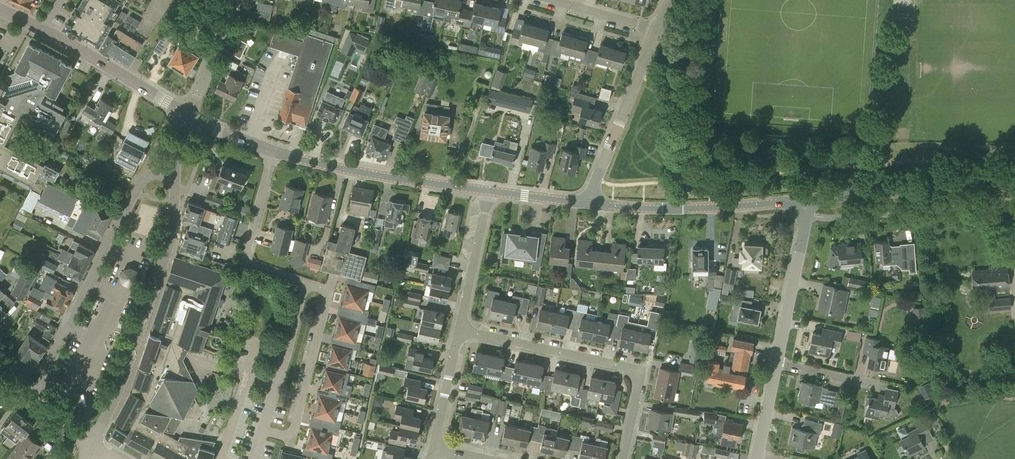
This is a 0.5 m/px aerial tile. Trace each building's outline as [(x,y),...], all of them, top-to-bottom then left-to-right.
[(32,12),(34,8),(36,4),(38,5),(41,0),(7,0),(32,12)] [(125,0),(82,0),(78,6),(76,5),(63,27),(68,30),(75,34),(81,37),(82,35),(87,38),(94,42),(98,45),(125,0)] [(354,3),(363,4),(362,10),(373,12),(375,0),(355,0),(354,3)] [(398,4),(406,5),(407,0),(386,0),(385,7),(396,9),(398,4)] [(427,1),(424,0),(407,0),(406,5),(418,8),(417,13),(424,15),(427,1)] [(448,0),(435,0),(434,2),(427,1),(424,15),(435,18),(437,12),(445,13),(448,0)] [(467,8),(460,7),(461,0),(448,0),(445,13),(444,20),(456,22),(456,24),(463,26),(467,8)] [(258,2),(256,10),(271,12),(273,4),(258,2)] [(484,22),(488,5),(475,3),(474,10),(467,8),(463,26),(470,27),(472,19),(484,22)] [(488,5),(484,22),(492,24),(491,29),(503,32),(507,17),(499,15),(500,8),(488,5)] [(271,12),(256,10),(255,18),(270,20),(271,12)] [(130,15),(126,20),(132,23),(135,18),(130,15)] [(382,33),(385,16),(380,15),(379,15),(375,32),(382,33)] [(137,26),(140,21),(135,18),(132,23),(137,26)] [(532,42),(536,26),(524,22),(522,29),(514,27),(510,42),(522,45),(523,40),(532,42)] [(306,125),(334,42),(335,36),(302,25),(296,39),(303,41),(298,56),(293,70),(282,103),(283,103),(279,116),(297,122),(306,125)] [(549,53),(553,39),(546,37),(549,29),(536,26),(532,42),(539,44),(538,50),(543,51),(549,53)] [(153,49),(161,55),(175,35),(176,32),(168,27),(153,49)] [(101,46),(99,48),(110,55),(110,54),(112,55),(111,56),(112,57),(114,58),(116,59),(116,58),(117,58),(122,61),(121,62),(122,63),(124,65),(126,65),(126,64),(129,65),(134,57),(143,44),(125,33),(117,28),(112,37),(108,34),(101,46)] [(349,31),(340,51),(352,55),(355,47),(364,51),(369,40),(349,31)] [(570,53),(574,37),(570,35),(571,34),(563,31),(563,33),(562,33),(560,41),(553,39),(549,53),(568,59),(570,53)] [(431,44),(433,35),(421,32),(419,41),(431,44)] [(274,33),(270,47),(284,51),(298,56),(303,41),(296,39),(274,33)] [(591,51),(591,50),(585,48),(587,40),(586,40),(587,38),(579,36),(579,38),(574,37),(570,53),(568,59),(581,62),(587,64),(591,51)] [(192,77),(197,69),(191,66),(201,51),(183,39),(175,52),(176,52),(169,62),(192,77)] [(240,57),(247,43),(240,39),(233,54),(240,57)] [(31,188),(37,176),(47,158),(13,140),(25,118),(54,134),(68,108),(47,97),(50,92),(56,95),(72,65),(30,43),(17,67),(14,72),(7,75),(5,80),(0,78),(0,171),(31,188)] [(587,64),(594,66),(596,60),(608,64),(613,48),(600,44),(598,52),(591,50),(591,51),(587,64)] [(492,47),(489,56),(499,58),(501,49),(492,47)] [(613,48),(608,64),(621,67),(625,51),(613,48)] [(549,53),(543,51),(540,60),(546,62),(549,53)] [(234,99),(245,74),(236,69),(238,64),(230,60),(216,90),(234,99)] [(502,88),(507,72),(496,69),(491,84),(502,88)] [(430,97),(437,79),(440,72),(434,70),(424,94),(430,97)] [(430,77),(421,73),(414,91),(423,94),(430,77)] [(359,103),(364,90),(354,87),(349,99),(359,103)] [(608,99),(611,89),(602,87),(599,97),(608,99)] [(529,113),(533,99),(490,88),(487,102),(529,113)] [(323,100),(318,112),(318,115),(333,121),(336,120),(341,108),(345,98),(337,95),(327,91),(323,100)] [(575,96),(573,103),(571,109),(580,112),(578,120),(597,125),(601,110),(588,106),(589,100),(575,96)] [(106,119),(114,106),(101,98),(95,108),(87,104),(79,118),(85,122),(101,126),(112,133),(116,125),(106,119)] [(371,109),(371,107),(361,103),(359,107),(355,105),(349,112),(343,125),(362,133),(368,120),(366,119),(371,109)] [(448,114),(449,106),(426,103),(425,111),(424,111),(421,134),(439,137),(438,138),(444,139),(444,138),(445,138),(447,126),(449,124),(450,119),(448,116),(449,114),(448,114)] [(401,125),(397,123),(395,128),(407,133),(413,117),(406,114),(401,125)] [(561,134),(564,121),(559,120),(556,133),(561,134)] [(383,140),(387,129),(380,126),(375,137),(372,136),(366,151),(388,159),(391,151),(388,149),(391,143),(383,140)] [(135,168),(149,140),(129,130),(115,158),(135,168)] [(504,162),(512,164),(518,142),(510,140),(508,151),(493,147),(491,158),(493,158),(494,160),(497,161),(499,160),(505,161),(504,162)] [(552,156),(555,144),(543,141),(542,148),(532,146),(527,165),(543,168),(546,155),(552,156)] [(585,157),(587,148),(575,145),(574,151),(564,149),(559,169),(575,172),(579,156),(585,157)] [(54,181),(59,170),(46,163),(40,175),(54,181)] [(242,187),(247,174),(222,165),(218,178),(214,176),(210,189),(217,191),(221,179),(242,187)] [(46,181),(37,176),(31,189),(40,193),(46,181)] [(86,200),(93,187),(80,181),(74,195),(86,200)] [(87,213),(107,224),(112,214),(48,182),(44,191),(87,213)] [(8,195),(11,189),(5,186),(2,192),(8,195)] [(297,210),(302,190),(288,186),(285,198),(283,198),(281,206),(297,210)] [(373,198),(374,191),(373,191),(373,190),(354,186),(350,205),(351,205),(350,212),(367,215),(369,208),(369,209),(372,197),(373,198)] [(31,189),(23,207),(32,211),(41,194),(40,193),(31,189)] [(99,239),(107,224),(87,213),(44,191),(39,200),(71,215),(67,223),(85,232),(99,239)] [(23,196),(17,193),(14,198),(20,201),(23,196)] [(326,221),(328,213),(327,213),(331,196),(315,193),(309,216),(317,218),(315,223),(324,225),(325,220),(326,221)] [(223,208),(226,200),(208,194),(205,201),(215,204),(223,208)] [(403,202),(403,200),(399,200),(398,201),(391,200),(389,211),(387,211),(385,225),(392,226),(394,220),(402,221),(404,212),(408,212),(410,204),(405,203),(403,202)] [(225,215),(205,208),(205,207),(189,201),(183,219),(194,223),(192,229),(188,227),(180,250),(203,257),(210,236),(230,242),(238,218),(226,214),(225,215)] [(250,208),(239,204),(236,213),(239,214),(247,217),(250,208)] [(31,217),(34,212),(32,211),(23,207),(21,206),(19,211),(31,217)] [(457,229),(461,213),(448,211),(443,235),(450,236),(452,228),(457,229)] [(426,217),(419,216),(416,227),(414,227),(411,241),(419,243),(420,236),(427,238),(430,227),(435,228),(437,221),(432,219),(431,219),(430,217),(427,216),(426,217)] [(24,222),(17,219),(14,224),(13,226),(20,230),(24,222)] [(348,251),(355,227),(342,224),(338,242),(329,240),(321,269),(329,271),(360,280),(367,256),(348,251)] [(288,254),(294,229),(276,225),(270,250),(288,254)] [(380,238),(382,228),(374,227),(372,237),(380,238)] [(64,235),(59,232),(56,238),(62,241),(64,235)] [(509,234),(503,233),(501,251),(507,252),(507,253),(515,254),(515,258),(524,259),(524,255),(533,256),(532,268),(539,269),(544,243),(536,241),(536,237),(509,233),(509,234)] [(571,277),(572,262),(567,262),(569,247),(563,247),(564,238),(553,237),(550,260),(564,262),(563,276),(571,277)] [(373,238),(371,248),(377,250),(380,240),(373,238)] [(305,257),(309,242),(296,239),(292,254),(305,257)] [(585,264),(600,266),(602,248),(591,247),(592,241),(579,239),(577,261),(585,262),(585,264)] [(73,255),(88,262),(89,260),(91,260),(92,257),(92,256),(94,250),(73,240),(71,245),(77,248),(74,254),(73,254),(73,255)] [(891,247),(889,246),(889,240),(875,241),(877,261),(879,261),(883,265),(897,264),(901,267),(901,269),(909,268),(909,272),(916,272),(915,254),(901,255),(900,247),(891,247)] [(839,267),(841,261),(862,259),(860,242),(843,244),(843,246),(831,247),(828,264),(832,265),(832,266),(835,267),(835,266),(839,267)] [(612,249),(602,248),(600,266),(614,267),(615,265),(623,266),(625,244),(613,243),(612,249)] [(767,253),(767,248),(764,246),(761,246),(761,245),(744,244),(744,250),(741,250),(740,258),(734,258),(733,264),(760,265),(761,254),(764,254),(767,253)] [(663,262),(664,247),(638,245),(637,261),(663,262)] [(700,248),(699,246),(695,246),(694,248),(692,248),(693,260),(690,260),(690,265),(693,267),(693,271),(693,275),(708,274),(708,278),(716,278),(716,265),(708,265),(708,248),(700,248)] [(73,255),(73,254),(63,249),(61,254),(70,258),(64,270),(80,278),(88,262),(73,255)] [(414,264),(417,254),(410,253),(410,256),(404,255),(402,262),(414,264)] [(454,270),(455,267),(449,265),(451,257),(434,253),(432,265),(454,270)] [(176,257),(153,326),(158,328),(155,335),(150,333),(140,364),(142,365),(141,370),(138,369),(133,385),(138,387),(135,394),(131,392),(115,421),(118,422),(116,426),(115,426),(109,437),(120,444),(123,439),(128,442),(128,443),(145,452),(147,453),(153,441),(157,444),(151,456),(157,458),(212,458),(215,450),(211,449),(215,441),(180,436),(178,439),(141,419),(147,410),(193,417),(200,405),(198,401),(195,396),(198,389),(194,380),(187,379),(177,360),(176,357),(177,354),(179,350),(182,344),(202,351),(203,348),(207,335),(209,330),(218,305),(220,297),(228,274),(211,268),(176,257)] [(50,271),(54,264),(43,258),(39,266),(50,271)] [(321,259),(315,258),(313,267),(319,268),(321,259)] [(225,264),(214,260),(212,264),(236,272),(238,266),(232,264),(226,262),(225,264)] [(427,272),(429,264),(417,261),(415,269),(427,272)] [(37,278),(42,269),(29,262),(25,270),(23,269),(11,292),(24,299),(35,277),(37,278)] [(626,271),(625,278),(625,279),(634,279),(636,268),(627,267),(626,271)] [(726,267),(723,281),(724,281),(734,283),(737,269),(726,267)] [(131,268),(124,271),(122,276),(121,278),(124,285),(130,288),(138,286),(141,278),(138,271),(131,268)] [(994,299),(993,287),(1008,285),(1007,268),(973,271),(974,288),(983,288),(985,310),(1010,307),(1010,298),(994,299)] [(372,271),(364,270),(362,279),(369,280),(372,271)] [(431,285),(449,289),(452,276),(433,272),(430,284),(431,285)] [(54,294),(69,302),(73,292),(66,289),(67,287),(56,282),(57,280),(46,275),(39,287),(54,294)] [(862,288),(864,279),(856,277),(854,287),(862,288)] [(344,294),(367,300),(369,290),(374,291),(375,285),(356,279),(354,286),(348,284),(347,289),(345,288),(344,294)] [(734,283),(724,281),(722,292),(728,294),(729,288),(733,289),(734,283)] [(653,292),(664,294),(665,286),(655,284),(653,292)] [(446,301),(449,289),(431,285),(429,297),(446,301)] [(536,301),(542,302),(546,286),(539,285),(536,301)] [(848,291),(824,285),(821,297),(820,297),(818,308),(829,311),(828,313),(838,315),(840,304),(845,305),(848,291)] [(37,310),(43,300),(41,299),(45,292),(34,286),(25,303),(37,310)] [(713,290),(710,290),(706,308),(715,310),(718,297),(719,297),(721,288),(714,287),(713,290)] [(742,287),(741,294),(753,296),(754,289),(742,287)] [(0,288),(0,318),(15,302),(0,288)] [(501,317),(505,300),(498,298),(500,291),(488,289),(486,301),(492,302),(489,315),(501,317)] [(408,298),(420,301),(422,294),(409,291),(408,298)] [(67,305),(69,302),(54,294),(51,299),(48,297),(45,304),(56,309),(57,307),(64,311),(65,309),(66,309),(68,306),(67,305)] [(364,309),(367,300),(344,294),(342,299),(344,300),(343,304),(349,306),(348,312),(367,317),(369,310),(364,309)] [(505,300),(501,317),(513,320),(515,306),(521,308),(524,297),(513,294),(511,301),(505,300)] [(657,294),(655,303),(664,305),(666,296),(657,294)] [(873,294),(870,310),(878,312),(881,296),(873,294)] [(760,319),(761,312),(760,312),(760,309),(747,306),(748,300),(736,297),(732,317),(742,319),(741,321),(749,323),(749,320),(757,322),(758,319),(760,319)] [(420,301),(408,298),(406,298),(404,304),(418,308),(420,301)] [(551,328),(555,311),(544,308),(545,303),(542,302),(541,308),(537,325),(551,328)] [(912,307),(913,316),(925,315),(924,306),(912,307)] [(421,323),(440,327),(444,312),(424,308),(421,323)] [(573,326),(577,310),(567,308),(566,313),(555,311),(551,328),(565,331),(566,324),(573,326)] [(51,337),(57,326),(49,322),(51,318),(42,313),(34,309),(31,313),(37,316),(33,323),(45,330),(44,333),(51,337)] [(596,320),(597,314),(577,310),(573,326),(580,327),(578,334),(592,337),(596,320)] [(366,324),(367,317),(348,312),(346,318),(340,316),(339,321),(337,320),(336,326),(358,332),(361,322),(366,324)] [(613,334),(617,319),(608,317),(607,322),(596,320),(592,337),(606,340),(607,333),(613,334)] [(632,346),(636,328),(626,326),(627,321),(617,319),(613,334),(621,336),(619,343),(632,346)] [(437,341),(440,327),(421,323),(418,337),(437,341)] [(376,333),(382,334),(384,326),(378,324),(376,333)] [(632,346),(647,349),(652,326),(651,326),(649,325),(647,331),(636,328),(632,346)] [(356,341),(358,332),(336,326),(334,332),(336,332),(335,337),(341,338),(340,344),(354,348),(359,349),(361,342),(356,341)] [(839,345),(842,332),(826,328),(824,335),(813,332),(809,352),(818,354),(818,350),(819,351),(819,349),(829,351),(831,344),(839,345)] [(859,342),(861,332),(848,329),(846,339),(859,342)] [(411,342),(412,335),(398,332),(397,339),(411,342)] [(17,352),(17,353),(27,360),(28,363),(33,366),(36,365),(39,360),(38,357),(39,356),(41,354),(50,340),(43,336),(41,339),(37,336),(36,338),(30,333),(23,343),(17,352)] [(380,343),(382,334),(376,333),(374,342),(380,343)] [(753,341),(734,337),(731,348),(732,348),(728,364),(724,363),(723,368),(718,367),(719,362),(710,360),(706,379),(715,381),(715,383),(725,385),(725,383),(743,387),(745,374),(736,373),(738,366),(747,368),(750,352),(751,352),(754,341),(753,341)] [(895,359),(897,350),(879,346),(881,340),(866,337),(863,352),(870,353),(868,365),(886,369),(888,357),(895,359)] [(340,344),(335,343),(335,345),(333,345),(332,348),(330,348),(329,353),(351,359),(354,348),(340,344)] [(725,352),(726,346),(713,343),(712,349),(725,352)] [(426,350),(423,349),(410,347),(407,358),(405,367),(412,368),(413,367),(431,371),(433,358),(424,356),(426,350)] [(486,371),(490,354),(477,350),(473,368),(486,371)] [(698,363),(700,352),(691,351),(689,361),(698,363)] [(348,370),(351,359),(329,353),(328,359),(329,359),(328,362),(331,363),(330,365),(348,370)] [(505,380),(508,366),(502,364),(504,357),(490,354),(486,371),(500,375),(499,378),(505,380)] [(387,365),(389,357),(381,356),(380,363),(387,365)] [(528,369),(530,362),(516,359),(514,367),(508,366),(505,380),(511,381),(512,377),(526,380),(526,379),(528,369)] [(692,373),(694,364),(680,361),(678,370),(692,373)] [(533,386),(539,387),(544,388),(545,388),(548,374),(542,373),(543,365),(530,362),(528,369),(526,379),(526,380),(533,382),(533,386)] [(392,375),(394,367),(380,364),(378,372),(392,375)] [(323,378),(346,384),(349,372),(329,367),(328,370),(327,369),(326,373),(324,372),(323,378)] [(563,389),(567,371),(555,368),(552,382),(547,381),(548,375),(548,374),(545,388),(544,388),(544,392),(553,394),(554,387),(563,389)] [(673,400),(679,372),(660,368),(658,378),(661,379),(659,388),(658,387),(656,396),(673,400)] [(578,405),(582,388),(577,387),(580,374),(567,371),(563,389),(570,391),(570,394),(571,396),(570,402),(572,404),(578,405)] [(599,398),(604,379),(591,376),(588,390),(582,388),(578,405),(585,407),(586,401),(589,402),(590,396),(599,398)] [(424,400),(427,388),(419,386),(419,383),(415,382),(416,379),(406,377),(405,383),(409,383),(406,396),(424,400)] [(344,395),(344,394),(346,384),(323,378),(321,383),(323,384),(322,387),(324,387),(323,390),(328,391),(344,395)] [(604,379),(599,398),(605,399),(602,411),(616,414),(621,392),(614,390),(616,382),(604,379)] [(826,397),(828,388),(822,386),(822,385),(803,382),(802,389),(800,389),(798,399),(807,401),(806,405),(814,406),(816,401),(824,403),(826,397)] [(934,394),(928,382),(919,386),(925,398),(934,394)] [(480,394),(481,394),(483,386),(469,384),(468,391),(480,394)] [(865,415),(866,415),(872,417),(879,418),(880,413),(885,414),(884,418),(889,419),(899,414),(896,408),(894,408),(898,389),(887,387),(885,394),(878,393),(877,398),(870,397),(866,397),(865,404),(868,405),(865,415)] [(201,394),(198,389),(195,396),(198,401),(203,398),(201,394)] [(348,395),(344,394),(344,395),(328,391),(327,397),(320,395),(319,400),(317,399),(316,405),(338,411),(341,401),(346,402),(348,395)] [(480,394),(468,391),(466,391),(465,399),(479,402),(480,394)] [(482,393),(481,399),(491,402),(493,396),(482,393)] [(498,413),(501,399),(493,397),(490,411),(498,413)] [(501,399),(498,413),(505,414),(508,400),(501,399)] [(846,402),(840,400),(836,420),(842,421),(846,402)] [(336,420),(338,411),(316,405),(314,410),(316,411),(315,415),(322,417),(320,423),(339,428),(341,421),(336,420)] [(413,415),(414,409),(397,405),(395,417),(402,418),(400,425),(418,429),(421,417),(413,415)] [(472,434),(477,408),(472,407),(470,415),(462,413),(458,431),(472,434)] [(477,408),(472,434),(485,437),(489,419),(481,418),(483,409),(477,408)] [(699,418),(700,410),(688,409),(687,408),(686,416),(699,418)] [(670,430),(674,413),(652,409),(648,425),(670,430)] [(26,434),(27,434),(34,425),(17,411),(2,430),(8,435),(9,435),(11,437),(14,432),(22,438),(18,443),(19,443),(26,434)] [(739,440),(742,424),(717,418),(717,413),(705,411),(704,415),(703,421),(714,423),(714,426),(723,427),(720,442),(736,445),(737,440),(739,440)] [(938,419),(934,411),(926,415),(930,423),(938,419)] [(603,429),(605,422),(596,420),(595,427),(603,429)] [(820,434),(823,422),(815,421),(814,426),(808,425),(807,430),(793,427),(789,443),(797,445),(796,448),(798,450),(802,451),(805,450),(805,446),(814,448),(817,433),(820,434)] [(605,422),(603,429),(612,431),(613,424),(605,422)] [(842,424),(834,422),(832,429),(840,431),(842,424)] [(338,434),(339,428),(320,423),(318,429),(312,427),(311,432),(309,431),(308,437),(330,443),(333,433),(338,434)] [(897,430),(901,439),(909,455),(925,447),(919,435),(930,430),(927,423),(909,432),(907,433),(904,426),(897,430)] [(514,444),(518,426),(505,424),(501,441),(514,444)] [(552,452),(556,435),(550,433),(551,428),(545,426),(545,425),(539,424),(538,427),(535,440),(541,441),(539,449),(552,452)] [(392,430),(389,441),(406,445),(408,439),(415,441),(418,429),(400,425),(399,431),(392,430)] [(535,440),(538,427),(531,425),(530,429),(518,426),(514,444),(527,446),(529,439),(535,440)] [(665,438),(666,436),(653,433),(652,440),(664,443),(665,438)] [(27,434),(26,434),(19,443),(18,443),(6,458),(28,458),(40,444),(27,434)] [(573,449),(576,435),(569,434),(568,437),(556,435),(552,452),(565,455),(567,447),(573,449)] [(589,436),(581,434),(580,436),(576,435),(573,449),(580,450),(578,458),(584,458),(591,458),(595,443),(588,442),(589,436)] [(591,458),(605,458),(608,446),(599,444),(601,437),(596,436),(595,443),(591,458)] [(330,443),(308,437),(306,443),(308,443),(307,447),(313,449),(312,455),(326,458),(331,458),(333,453),(328,452),(330,443)] [(688,455),(691,442),(684,441),(681,453),(688,455)] [(691,442),(688,455),(695,456),(698,444),(696,443),(691,442)] [(406,448),(389,445),(386,456),(393,457),(393,458),(411,458),(412,456),(404,454),(406,448)] [(727,458),(729,450),(717,447),(715,455),(727,458)] [(740,452),(730,450),(728,458),(738,458),(740,452)] [(866,450),(858,453),(860,457),(856,458),(870,458),(866,450)]
